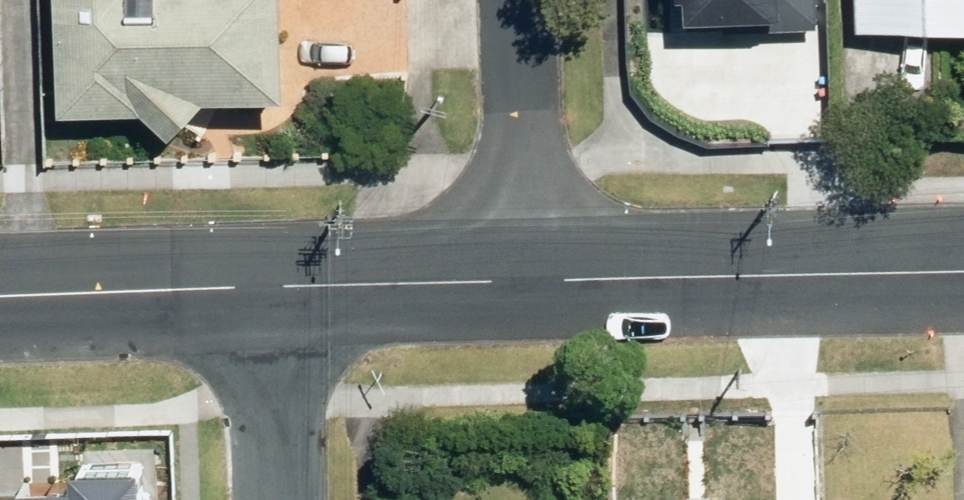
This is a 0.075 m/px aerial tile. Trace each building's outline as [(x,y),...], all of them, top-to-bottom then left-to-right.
[(75,105),(169,110),(196,132),(233,96),(306,99),(311,0),(81,0),(75,105)] [(651,25),(802,25),(802,0),(651,0),(651,25)] [(841,41),(963,39),(963,0),(840,0),(841,41)] [(138,479),(67,481),(67,498),(18,499),(139,499),(138,479)]
